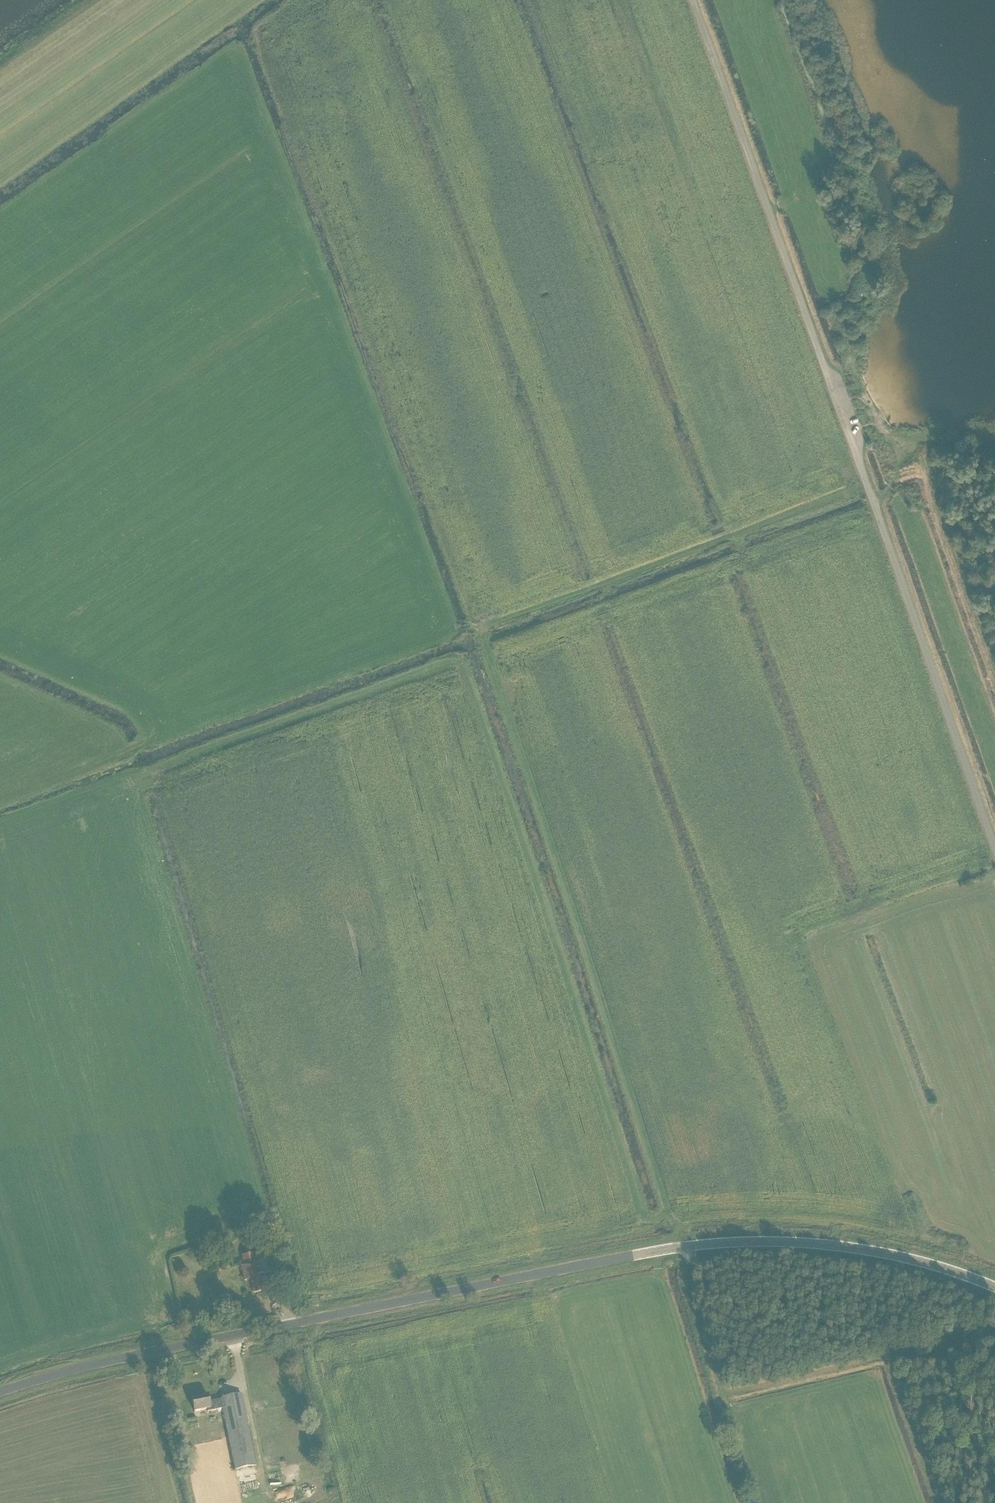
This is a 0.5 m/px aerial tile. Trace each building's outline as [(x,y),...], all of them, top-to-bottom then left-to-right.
[(265,1291),(258,1263),(256,1254),(243,1257),(245,1266),(241,1267),(245,1281),(251,1280),(254,1293),(265,1291)] [(235,1470),(256,1466),(241,1395),(221,1399),(221,1400),(209,1403),(208,1396),(192,1400),(194,1412),(207,1410),(207,1412),(223,1409),(235,1470)] [(271,1485),(282,1483),(279,1471),(268,1473),(271,1485)]
